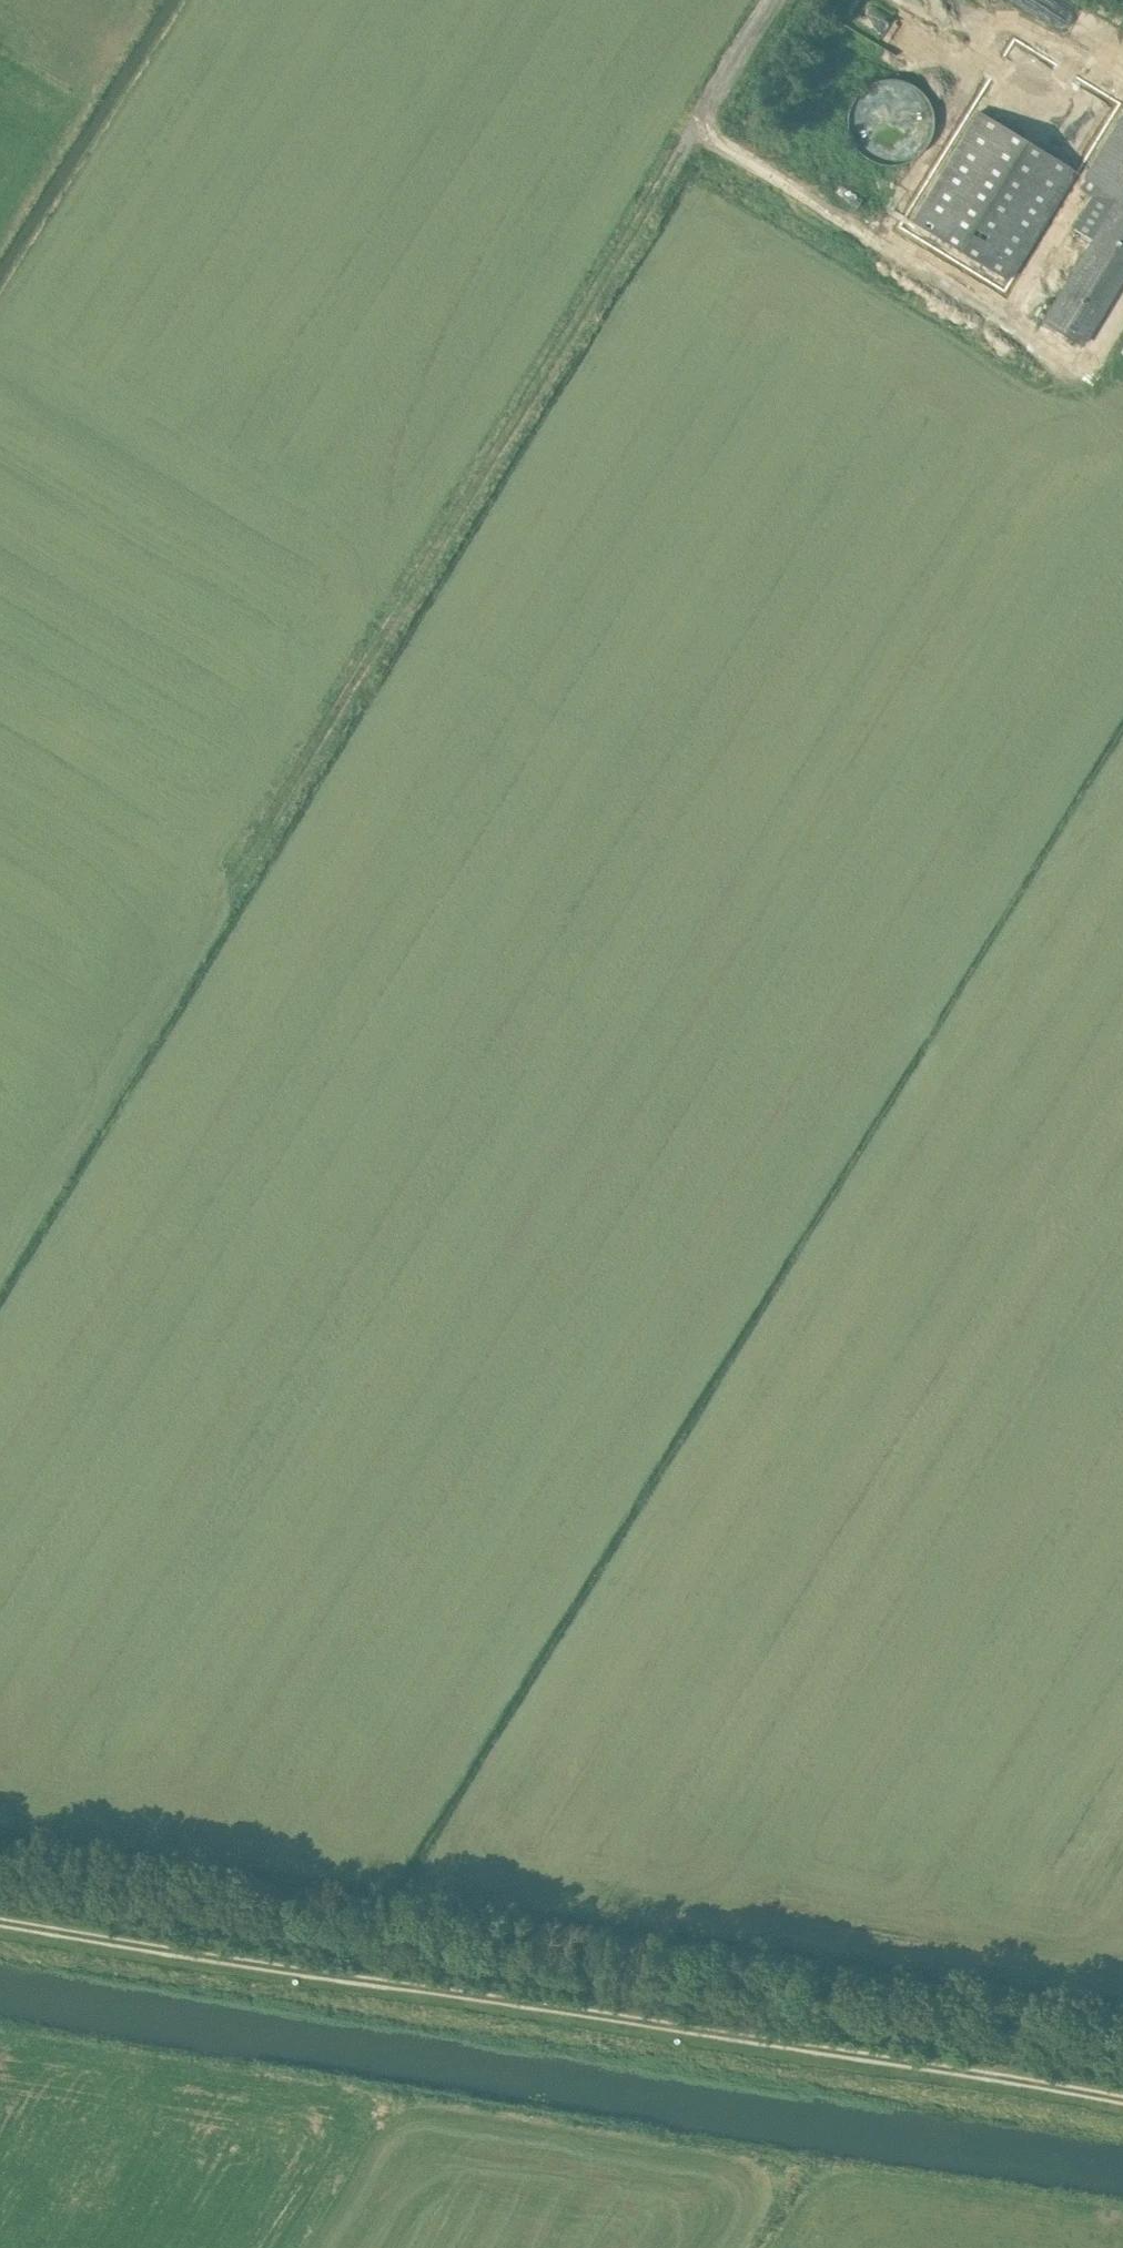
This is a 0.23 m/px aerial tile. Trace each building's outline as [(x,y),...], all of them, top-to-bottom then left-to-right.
[(1122,108),(1122,100),(1020,37),(903,229),(1010,294),(1076,185),(1083,174),(1122,108)] [(933,117),(933,116),(932,105),(928,95),(923,86),(917,79),(910,74),(901,69),(891,66),(880,66),(870,67),(860,71),(853,75),(846,82),(840,89),(835,99),(833,110),(832,118),(833,126),(837,136),(842,146),(848,153),(855,158),(864,163),(874,166),(885,166),(894,165),(903,162),(912,157),(919,150),(925,143),(930,134),(932,126),(933,117)] [(1086,176),(1083,174),(1076,185),(1094,195),(1074,228),(1093,240),(1043,321),(1085,346),(1122,284),(1122,115),(1086,176)]
